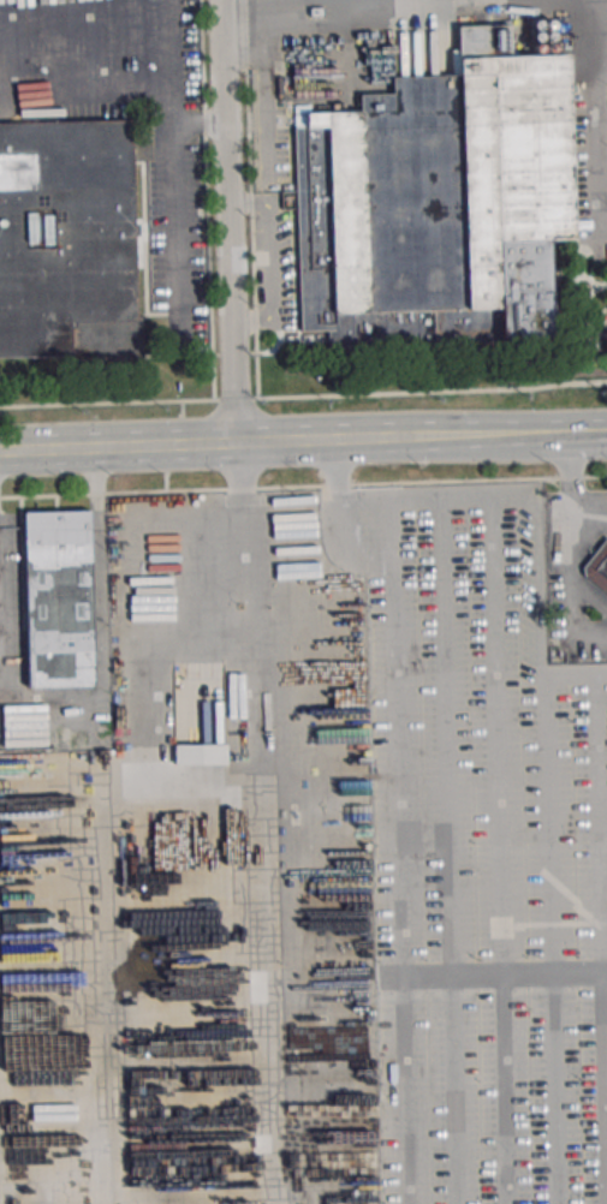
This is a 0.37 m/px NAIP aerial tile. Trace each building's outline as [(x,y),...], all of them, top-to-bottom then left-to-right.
[(304,115),(305,129),(294,129),(300,333),(328,332),(328,348),(552,340),(548,243),(573,243),(567,56),(459,60),(459,77),(391,79),(392,95),(358,96),(359,114),(304,115)] [(137,356),(131,121),(0,124),(0,359),(137,356)] [(24,512),(28,690),(94,689),(89,511),(24,512)] [(606,536),(582,566),(581,574),(606,595),(606,537),(606,536)] [(174,745),(174,765),(227,765),(227,745),(174,745)]
